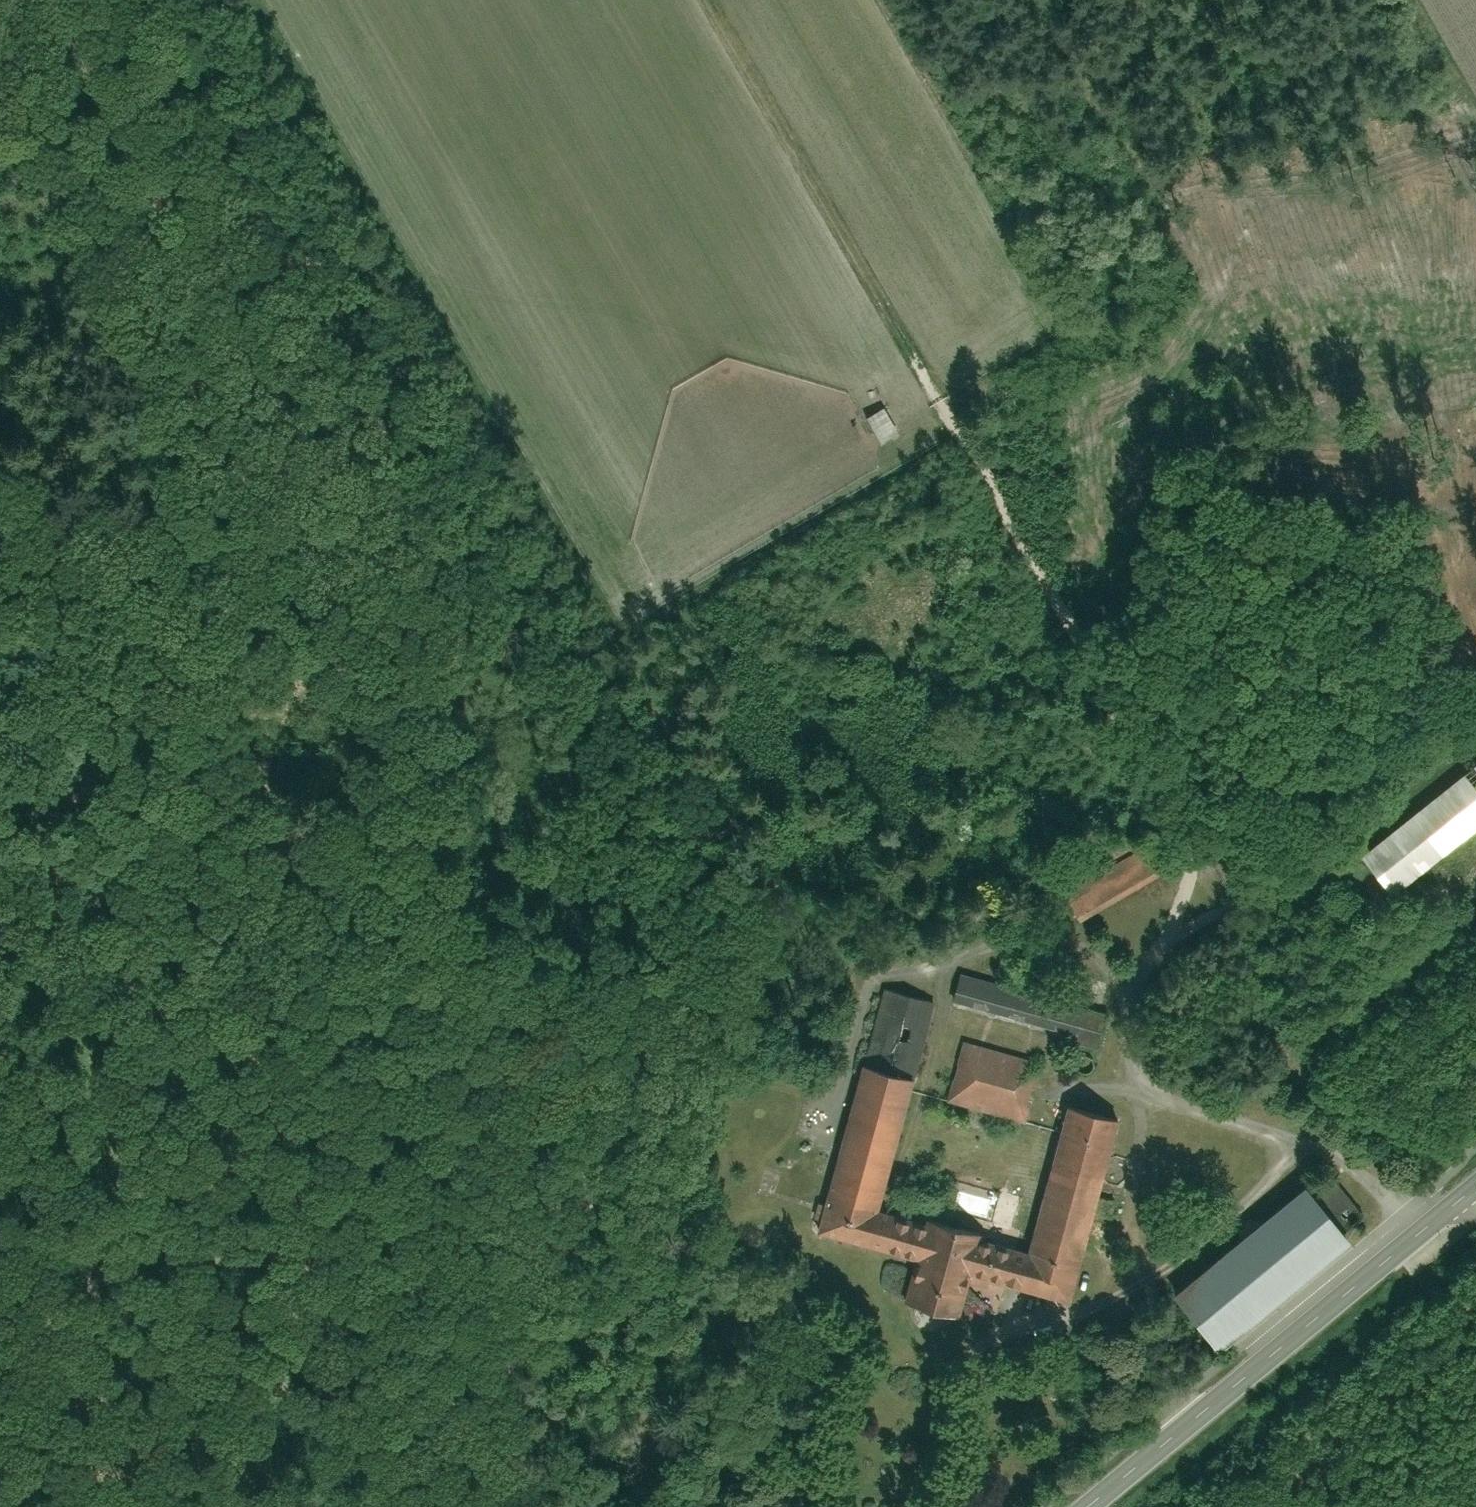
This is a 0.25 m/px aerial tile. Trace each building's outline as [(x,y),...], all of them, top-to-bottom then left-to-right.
[(1365,860),(1396,900),(1475,837),(1475,773),(1365,860)] [(969,970),(959,1005),(1103,1045),(1112,1010),(969,970)] [(867,1069),(917,1082),(938,1003),(888,990),(867,1069)] [(966,1041),(949,1107),(1026,1127),(1043,1061),(966,1041)] [(1073,1108),(1036,1246),(884,1206),(917,1082),(867,1069),(823,1238),(926,1265),(914,1312),(972,1327),(984,1282),(1075,1306),(1123,1121),(1073,1108)] [(1179,1300),(1224,1354),(1355,1245),(1310,1192),(1179,1300)]
